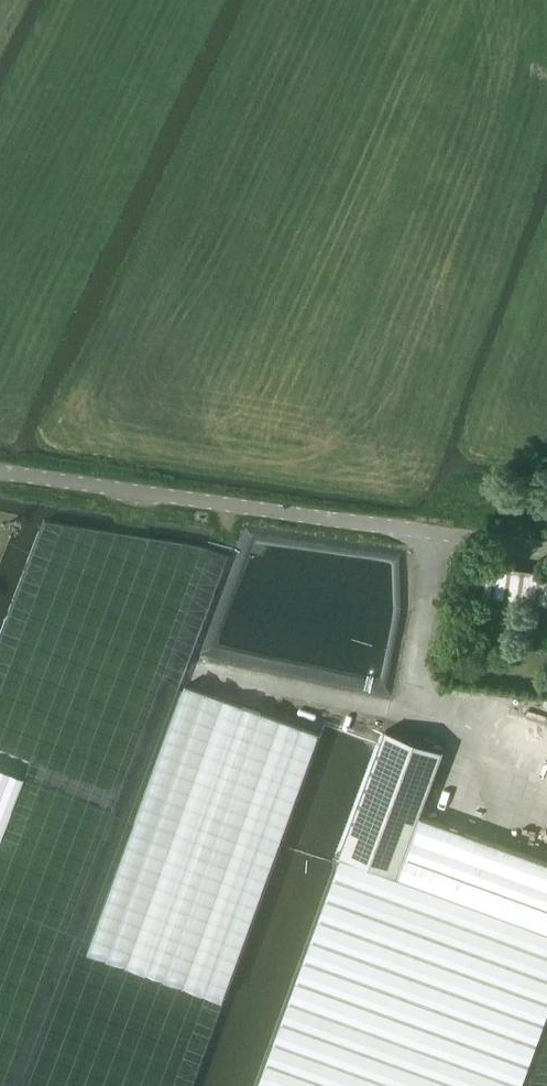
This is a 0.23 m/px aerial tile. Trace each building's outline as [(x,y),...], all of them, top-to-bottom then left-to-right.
[(546,601),(546,574),(493,566),(489,592),(546,601)] [(87,951),(221,1000),(319,734),(185,685),(87,951)] [(421,818),(445,754),(386,732),(340,856),(343,857),(546,932),(546,864),(421,818)] [(22,778),(0,770),(0,834),(22,778)] [(259,1085),(523,1085),(546,1020),(546,932),(343,857),(259,1085)]
